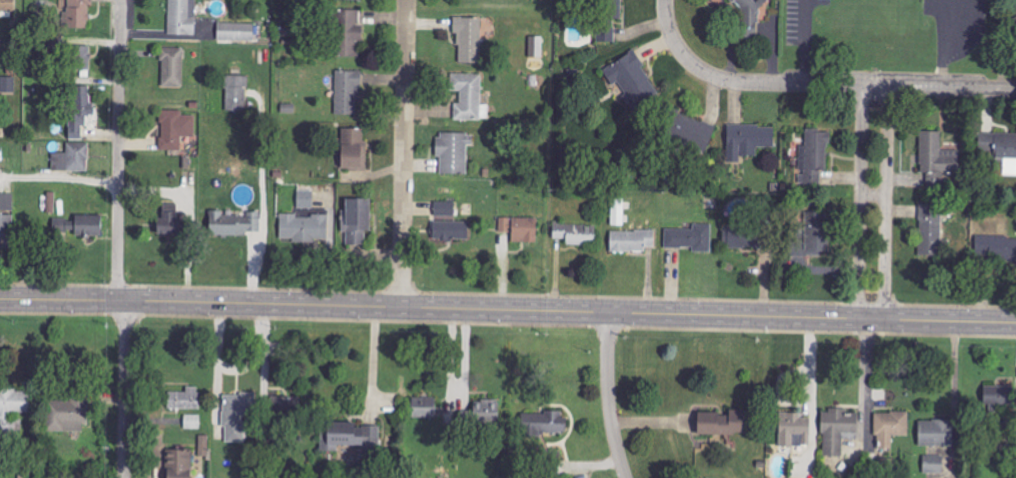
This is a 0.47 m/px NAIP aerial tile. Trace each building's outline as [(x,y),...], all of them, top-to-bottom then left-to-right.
[(1,10),(14,10),(14,0),(1,0),(1,10)] [(89,28),(89,5),(92,5),(92,0),(67,0),(66,27),(89,28)] [(196,0),(168,0),(168,35),(195,35),(196,0)] [(600,42),(615,42),(615,19),(622,19),(622,0),(599,0),(600,42)] [(747,15),(736,26),(749,38),(767,19),(758,11),(768,0),(731,0),(747,15)] [(363,10),(339,9),(337,55),(357,56),(358,41),(361,41),(363,10)] [(454,35),(459,35),(458,63),(481,63),(482,18),(454,17),(454,35)] [(255,24),(218,22),(217,40),(254,42),(255,24)] [(544,36),(530,36),(529,57),(543,57),(544,36)] [(71,45),(70,69),(90,70),(91,46),(71,45)] [(161,87),(183,87),(183,48),(162,48),(161,87)] [(603,69),(612,85),(620,81),(635,109),(660,95),(635,51),(603,69)] [(335,114),(358,115),(360,71),(336,70),(335,114)] [(454,119),(489,120),(489,104),(481,104),(482,74),(451,74),(451,91),(461,91),(460,103),(455,103),(454,119)] [(248,113),(249,76),(226,75),(225,112),(248,113)] [(0,77),(0,94),(15,93),(15,77),(0,77)] [(71,139),(82,139),(82,126),(87,126),(86,115),(92,115),(92,85),(70,86),(71,139)] [(196,115),(183,115),(183,110),(161,110),(160,150),(182,151),(182,136),(195,136),(196,115)] [(716,126),(677,111),(667,136),(706,151),(716,126)] [(775,124),(727,125),(728,159),(757,158),(757,148),(775,147),(775,124)] [(367,170),(368,140),(363,140),(363,129),(341,129),(341,170),(367,170)] [(828,130),(806,129),(806,145),(800,145),(800,168),(788,167),(787,185),(826,186),(828,130)] [(942,131),(920,131),(920,173),(927,173),(927,187),(943,187),(943,173),(960,173),(960,150),(942,150),(942,131)] [(467,144),(474,145),(474,133),(437,132),(437,157),(441,157),(441,174),(467,174),(467,144)] [(979,132),(978,155),(994,156),(994,158),(1006,159),(1006,161),(1010,161),(1009,175),(1015,175),(1015,134),(979,132)] [(53,153),(53,170),(87,172),(89,143),(67,143),(67,153),(53,153)] [(313,209),(314,191),(298,190),(297,209),(313,209)] [(12,256),(14,194),(0,194),(0,256),(12,256)] [(371,199),(343,199),(344,232),(346,232),(347,244),(366,244),(366,232),(371,232),(371,199)] [(434,216),(455,216),(455,201),(434,202),(434,216)] [(157,233),(178,233),(179,204),(162,204),(162,218),(157,218),(157,233)] [(942,204),(919,205),(920,256),(944,255),(942,204)] [(260,211),(247,211),(247,216),(233,216),(233,212),(223,212),(223,210),(209,210),(209,236),(247,236),(247,231),(260,231),(260,211)] [(829,254),(828,212),(805,212),(805,222),(797,222),(798,255),(829,254)] [(101,236),(101,215),(75,215),(75,220),(52,219),(52,236),(71,236),(101,236)] [(328,216),(280,215),(280,241),(328,242),(328,216)] [(512,242),(537,242),(538,218),(500,217),(499,232),(512,232),(512,242)] [(469,240),(468,221),(433,222),(433,240),(469,240)] [(595,246),(596,225),(554,224),(553,239),(567,239),(566,245),(595,246)] [(712,225),(694,224),(693,230),(666,229),(665,248),(694,249),(694,252),(711,253),(712,225)] [(759,248),(759,228),(723,227),(723,247),(759,248)] [(610,252),(646,252),(646,247),(655,247),(655,232),(611,231),(610,252)] [(1015,261),(1015,237),(974,236),(974,259),(1015,261)] [(1011,386),(984,387),(984,406),(1011,405),(1011,386)] [(200,409),(200,387),(187,387),(186,392),(168,392),(168,409),(200,409)] [(28,389),(0,390),(0,436),(22,436),(21,415),(29,415),(28,389)] [(224,442),(245,443),(245,418),(255,418),(255,394),(225,394),(224,442)] [(48,432),(87,431),(86,396),(71,397),(71,400),(47,401),(48,432)] [(437,418),(436,396),(400,397),(400,419),(437,418)] [(270,419),(297,419),(297,397),(271,397),(270,419)] [(499,425),(499,401),(473,401),(473,424),(499,425)] [(744,436),(745,410),(729,410),(729,414),(697,413),(697,434),(744,436)] [(823,456),(843,456),(843,440),(858,440),(858,413),(845,413),(845,410),(823,410),(823,456)] [(565,411),(523,412),(523,425),(530,425),(530,439),(547,438),(547,433),(566,433),(565,411)] [(909,412),(876,412),(877,452),(893,452),(893,436),(909,436),(909,412)] [(780,446),(811,446),(811,418),(801,418),(801,413),(780,413),(780,446)] [(201,415),(185,415),(184,429),(201,429),(201,415)] [(919,445),(956,446),(956,420),(919,419),(919,445)] [(338,446),(387,447),(387,425),(322,424),(322,452),(338,452),(338,446)] [(209,456),(209,436),(200,435),(199,456),(209,456)] [(167,450),(166,477),(191,477),(191,451),(167,450)] [(943,455),(924,455),(924,473),(943,473),(943,455)]
